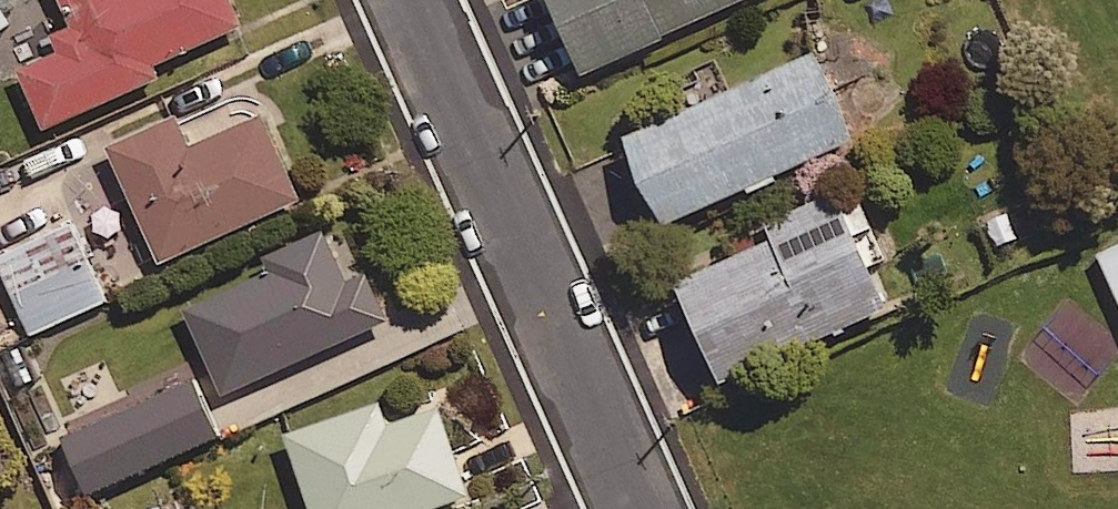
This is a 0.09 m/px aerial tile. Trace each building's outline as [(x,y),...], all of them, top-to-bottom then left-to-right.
[(225,0),(56,0),(67,24),(46,34),(52,48),(11,67),(38,127),(154,75),(149,63),(235,23),(225,0)] [(576,69),(734,0),(546,0),(576,69)] [(0,5),(0,32),(12,26),(0,5)] [(856,140),(817,52),(628,137),(667,225),(856,140)] [(184,144),(170,113),(99,145),(153,262),(295,197),(256,112),(184,144)] [(859,234),(878,226),(860,184),(841,192),(859,234)] [(859,234),(841,192),(820,201),(768,223),(775,238),(728,260),(677,282),(723,383),(891,309),(859,234)] [(1019,237),(1009,212),(978,224),(988,250),(1019,237)] [(775,238),(768,223),(721,244),(728,260),(775,238)] [(77,225),(0,259),(0,263),(32,335),(110,300),(77,225)] [(340,278),(317,227),(257,254),(264,269),(179,308),(217,390),(380,316),(359,270),(340,278)] [(1099,254),(1117,295),(1117,245),(1099,254)] [(221,436),(195,378),(66,438),(93,495),(221,436)] [(430,405),(380,422),(372,399),(277,432),(304,508),(413,508),(461,492),(430,405)] [(8,492),(0,495),(0,508),(14,508),(8,492)]
